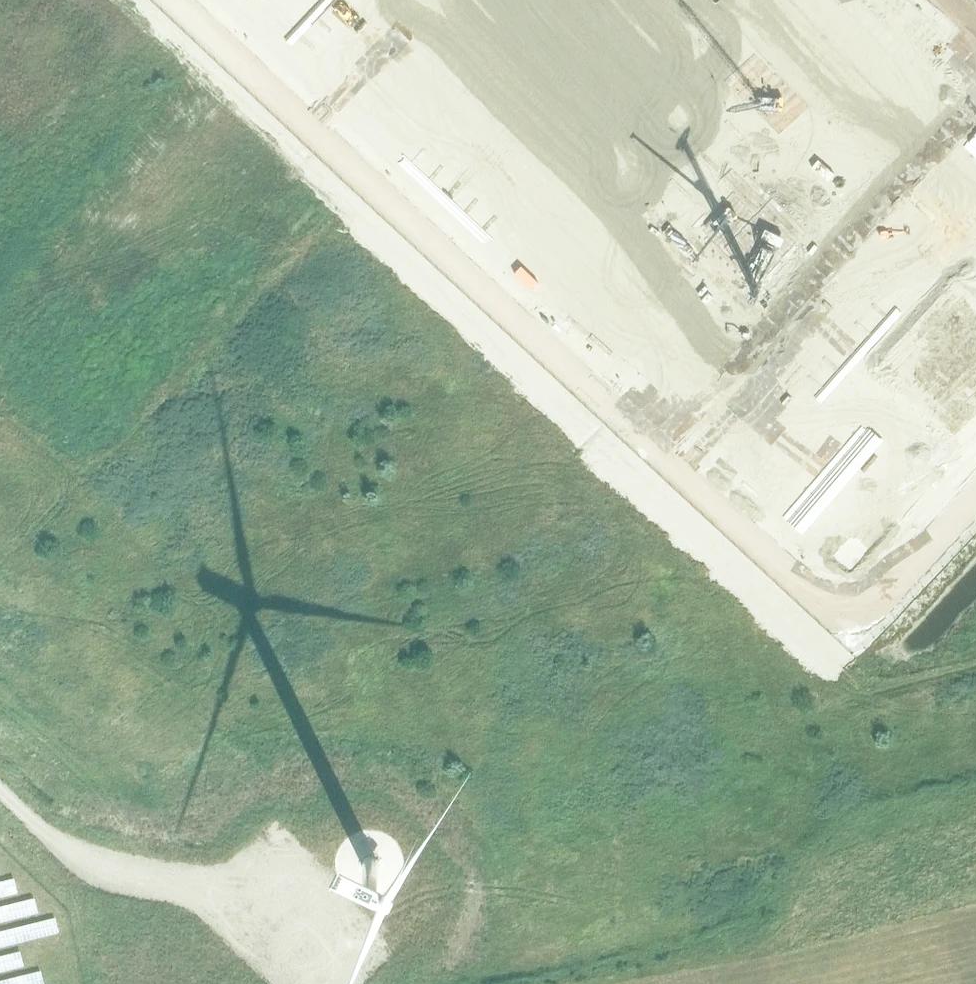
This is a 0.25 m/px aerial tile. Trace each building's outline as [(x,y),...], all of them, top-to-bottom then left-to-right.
[(459,70),(524,0),(385,0),(459,70)] [(456,185),(676,392),(895,160),(874,140),(924,86),(833,0),(630,0),(456,185)] [(751,408),(808,463),(975,289),(975,224),(951,200),(751,408)] [(929,469),(886,429),(804,516),(847,556),(929,469)] [(363,860),(362,864),(363,867),(365,869),(368,871),(372,871),(375,869),(377,867),(378,864),(378,860),(376,857),(373,856),(370,855),(367,856),(364,858),(363,860)]
